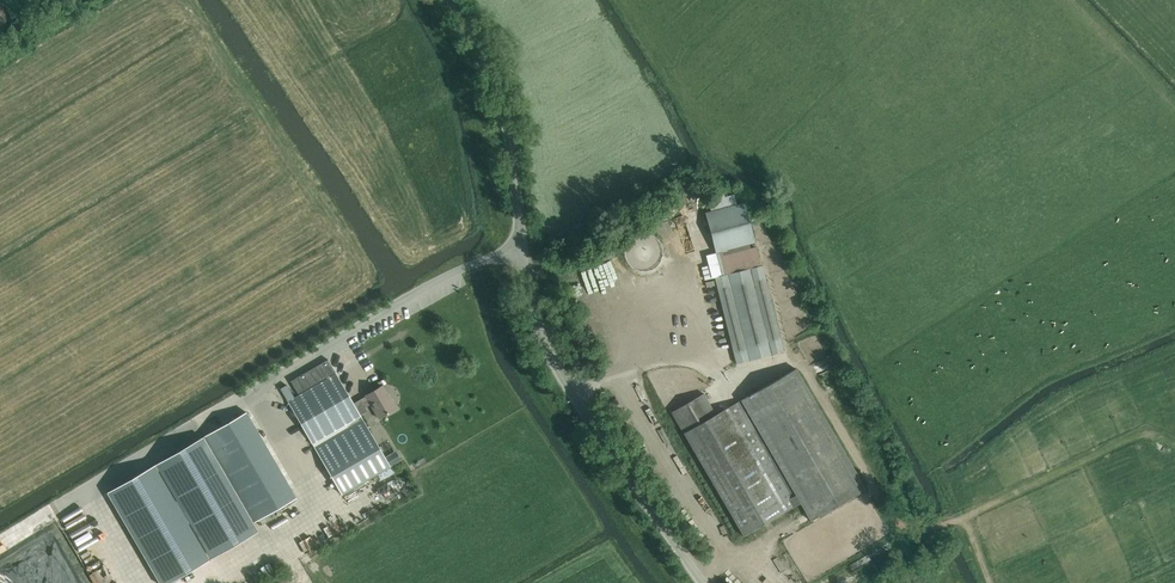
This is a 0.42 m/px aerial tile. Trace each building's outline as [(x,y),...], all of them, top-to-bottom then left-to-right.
[(0,2),(0,37),(5,34),(9,30),(12,25),(12,19),(11,13),(9,8),(4,4),(0,2)] [(754,242),(743,201),(705,211),(716,252),(754,242)] [(707,263),(692,267),(701,295),(710,292),(708,287),(714,285),(707,263)] [(762,266),(728,274),(715,277),(736,364),(784,352),(762,266)] [(290,381),(298,394),(336,372),(328,359),(290,381)] [(795,368),(715,414),(703,394),(671,412),(743,536),(800,503),(811,521),(865,489),(795,368)] [(390,467),(360,414),(367,410),(365,407),(370,404),(378,418),(396,408),(383,385),(365,395),(366,395),(353,403),(336,374),(288,402),(313,444),(342,494),(390,467)] [(109,491),(163,582),(165,582),(259,529),(255,521),(296,498),(246,412),(109,491)] [(391,498),(410,490),(405,480),(398,483),(401,488),(389,494),(391,498)] [(46,519),(76,502),(67,487),(38,503),(46,519)] [(366,496),(368,501),(378,496),(375,491),(366,496)] [(76,508),(60,520),(68,532),(85,520),(76,508)] [(323,523),(329,532),(339,526),(334,517),(323,523)] [(0,558),(0,569),(53,539),(48,531),(0,558)] [(87,533),(72,538),(77,551),(91,546),(87,533)] [(738,582),(747,582),(741,573),(735,578),(738,582)]
